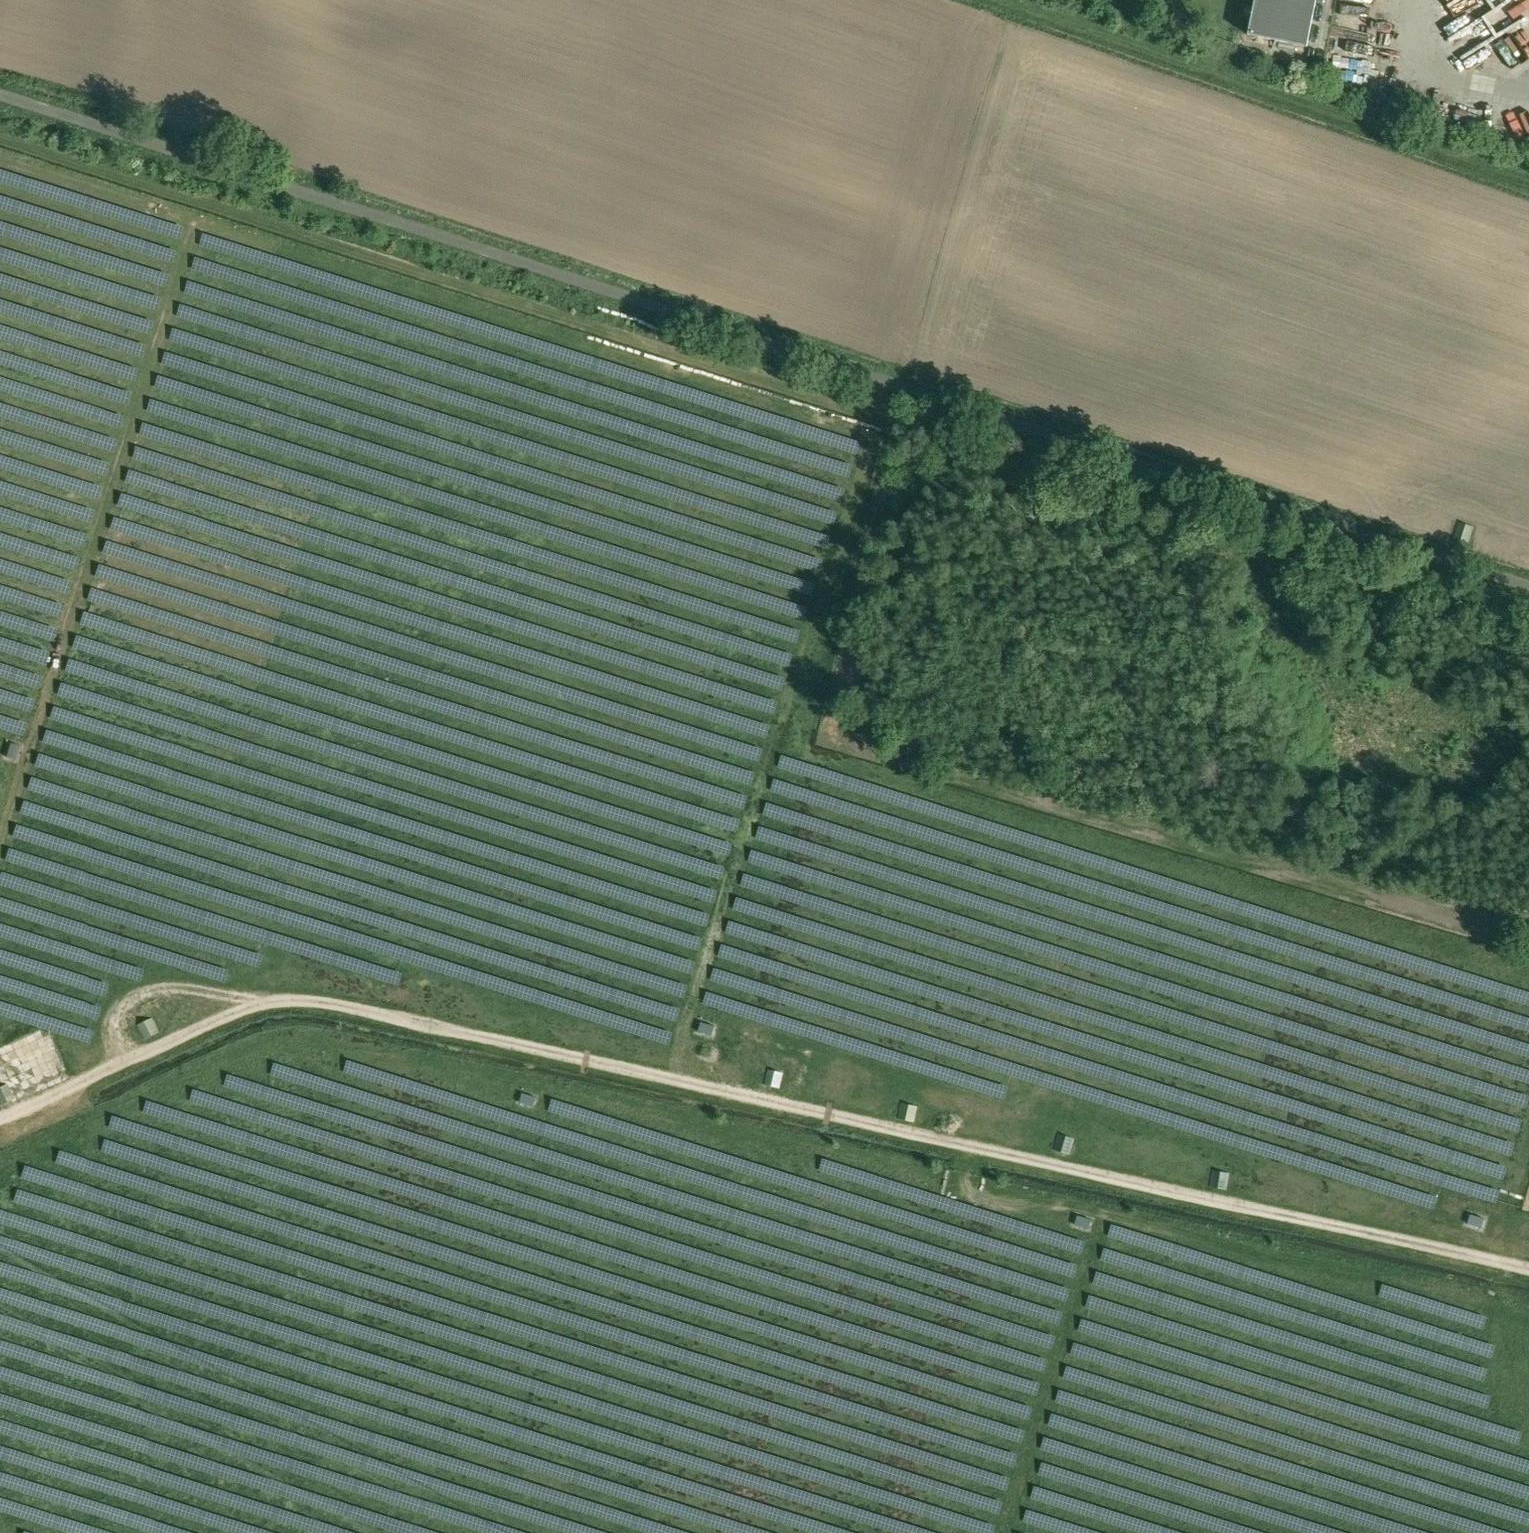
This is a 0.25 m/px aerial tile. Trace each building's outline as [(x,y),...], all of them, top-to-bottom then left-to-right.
[(1248,35),(1307,47),(1317,0),(1255,0),(1248,35)] [(1458,521),(1453,536),(1468,541),(1473,525),(1458,521)] [(11,742),(6,756),(15,759),(20,745),(11,742)] [(151,1018),(137,1025),(144,1039),(159,1032),(151,1018)] [(701,1022),(698,1035),(712,1039),(716,1027),(701,1022)] [(783,1074),(768,1071),(765,1086),(780,1088),(783,1074)] [(522,1093),(519,1103),(533,1107),(536,1097),(522,1093)] [(918,1106),(901,1102),(898,1118),(914,1122),(918,1106)] [(1075,1139),(1058,1134),(1054,1150),(1070,1154),(1075,1139)] [(1229,1173),(1212,1170),(1210,1187),(1227,1189),(1229,1173)] [(1078,1214),(1075,1224),(1089,1229),(1093,1219),(1078,1214)] [(1471,1214),(1468,1224),(1482,1228),(1485,1218),(1471,1214)]
